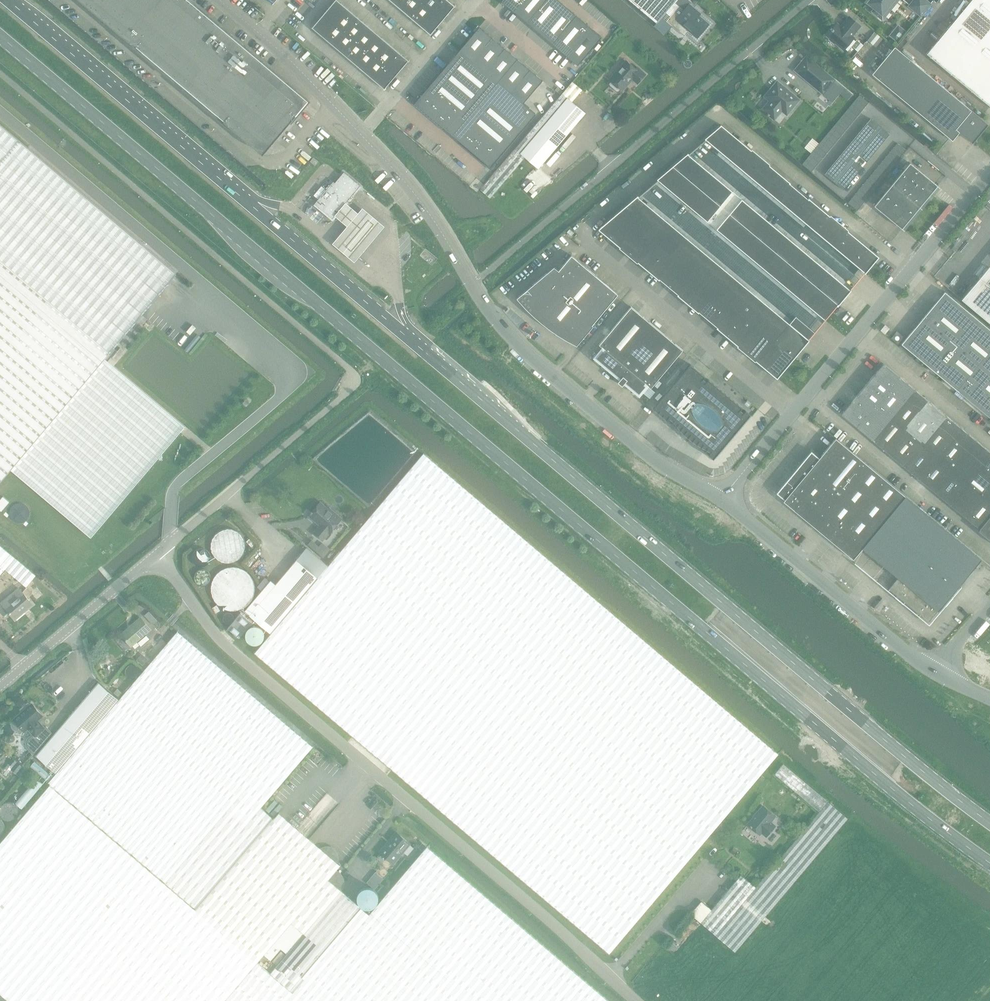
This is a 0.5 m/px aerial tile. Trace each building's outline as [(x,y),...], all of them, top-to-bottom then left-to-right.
[(123,35),(122,36),(129,42),(128,43),(174,83),(183,90),(229,129),(231,128),(263,155),(291,122),(310,101),(197,6),(197,7),(189,0),(81,0),(123,35)] [(312,28),(384,89),(409,61),(337,0),(336,0),(312,28)] [(430,35),(455,6),(448,0),(389,0),(430,35)] [(502,1),(515,12),(525,0),(503,0),(502,1)] [(515,12),(527,23),(546,0),(525,0),(515,12)] [(527,23),(540,33),(564,5),(558,0),(546,0),(527,23)] [(640,8),(657,23),(662,17),(676,1),(676,0),(647,0),(640,8)] [(868,3),(875,8),(873,11),(882,19),(898,0),(870,0),(868,3)] [(909,6),(921,16),(930,4),(926,0),(914,0),(909,6)] [(927,54),(989,106),(989,0),(972,0),(927,54)] [(564,5),(540,33),(552,44),(576,16),(564,5)] [(679,7),(667,21),(672,26),(684,36),(689,31),(697,37),(708,24),(695,13),(696,11),(689,5),(684,11),(679,7)] [(576,16),(552,44),(565,55),(589,27),(576,16)] [(656,24),(654,26),(665,35),(666,33),(672,26),(667,21),(662,18),(662,17),(657,23),(656,24)] [(837,23),(827,36),(830,38),(828,40),(834,44),(835,43),(844,50),(854,37),(852,36),(861,26),(849,17),(841,26),(837,23)] [(898,25),(889,35),(897,42),(905,31),(898,25)] [(589,27),(565,55),(578,65),(601,37),(589,27)] [(480,28),(461,51),(473,61),(492,38),(480,28)] [(876,48),(883,39),(874,32),(867,41),(876,48)] [(492,38),(473,61),(486,72),(505,49),(492,38)] [(857,40),(852,46),(858,51),(863,45),(857,40)] [(989,124),(895,47),(872,74),(952,141),(959,133),(968,140),(977,139),(989,124)] [(505,49),(486,72),(498,82),(518,60),(505,49)] [(461,51),(416,104),(452,135),(498,82),(486,72),(473,61),(461,51)] [(823,93),(834,79),(807,57),(795,70),(823,93)] [(518,60),(498,82),(511,93),(530,71),(518,60)] [(610,83),(610,85),(616,92),(619,91),(621,89),(622,90),(632,79),(637,83),(645,74),(639,69),(637,71),(626,61),(610,80),(612,81),(610,83)] [(530,71),(511,93),(523,104),(543,81),(530,71)] [(787,115),(800,100),(777,81),(765,96),(770,101),(763,110),(775,119),(782,111),(787,115)] [(498,82),(452,135),(491,168),(536,115),(523,104),(511,93),(498,82)] [(480,189),(485,194),(490,198),(525,158),(538,169),(585,113),(573,102),(583,89),(573,82),(480,189)] [(811,172),(869,102),(859,95),(802,164),(811,172)] [(825,174),(843,190),(889,134),(871,119),(825,174)] [(886,253),(730,122),(713,135),(872,270),(886,253)] [(11,469),(10,468),(104,358),(176,275),(0,125),(0,482),(11,469)] [(898,159),(906,150),(897,143),(848,203),(857,210),(899,160),(898,159)] [(695,152),(664,177),(830,318),(856,288),(695,152)] [(318,162),(313,157),(310,161),(315,165),(318,162)] [(874,206),(902,229),(938,186),(910,163),(874,206)] [(322,186),(314,195),(318,199),(314,205),(315,206),(315,205),(332,220),(333,221),(334,220),(333,219),(351,198),(352,199),(353,197),(352,197),(352,196),(355,193),(358,190),(360,187),(360,188),(361,187),(344,172),(338,179),(336,182),(335,183),(333,181),(326,190),(322,186)] [(814,332),(796,317),(790,324),(639,196),(602,228),(777,376),(814,332)] [(361,209),(331,245),(352,263),(383,228),(361,209)] [(544,320),(553,325),(554,324),(577,344),(583,337),(583,338),(593,326),(592,325),(618,294),(572,255),(559,271),(554,267),(517,298),(520,301),(521,300),(528,308),(536,314),(544,320)] [(962,300),(989,323),(989,266),(979,279),(962,300)] [(945,292),(902,345),(957,390),(989,418),(989,330),(945,292)] [(602,347),(593,357),(620,380),(618,382),(622,385),(624,383),(640,397),(649,386),(651,388),(683,350),(631,307),(599,345),(602,347)] [(885,325),(881,331),(885,334),(889,329),(885,325)] [(120,348),(112,358),(116,361),(124,351),(120,348)] [(104,358),(10,468),(11,469),(91,537),(185,426),(104,358)] [(684,361),(680,366),(684,370),(688,365),(684,361)] [(691,363),(653,408),(713,459),(751,414),(691,363)] [(884,364),(841,414),(989,538),(989,452),(884,364)] [(247,398),(243,403),(247,407),(251,402),(247,398)] [(811,524),(813,526),(865,463),(836,438),(819,458),(811,451),(776,493),(812,523),(811,524)] [(318,578),(317,578),(271,633),(255,652),(519,876),(609,953),(778,753),(424,453),(416,462),(370,516),(354,536),(328,566),(318,578)] [(906,496),(865,463),(813,526),(853,559),(862,548),(906,496)] [(981,559),(906,496),(862,548),(898,577),(888,588),(928,621),(946,600),(947,601),(981,559)] [(0,500),(0,510),(1,511),(9,502),(3,497),(0,500)] [(329,533),(341,519),(320,502),(309,516),(320,525),(314,533),(323,540),(329,533)] [(243,547),(241,541),(238,535),(232,531),(226,530),(220,531),(214,535),(210,541),(209,547),(210,553),(213,558),(218,562),(225,564),(231,563),(237,559),(241,554),(243,547)] [(330,550),(324,544),(322,543),(319,547),(312,541),(308,544),(324,557),(330,550)] [(7,570),(26,586),(36,574),(0,544),(0,577),(7,570)] [(262,591),(245,611),(250,615),(271,633),(317,578),(318,578),(328,566),(307,548),(296,560),(293,564),(276,585),(271,580),(270,582),(265,578),(257,587),(262,591)] [(246,591),(245,584),(241,579),(236,576),(230,575),(224,577),(220,580),(216,585),(215,591),(217,597),(221,603),(225,605),(232,606),(237,605),(242,601),(245,597),(246,591)] [(32,605),(19,589),(0,605),(0,612),(6,617),(10,614),(15,620),(32,605)] [(152,625),(157,622),(149,612),(144,616),(152,625)] [(241,613),(228,628),(239,638),(252,623),(241,613)] [(131,646),(137,641),(140,644),(146,639),(148,637),(145,634),(151,629),(141,618),(122,634),(131,646)] [(0,842),(0,993),(9,1000),(224,1000),(228,996),(257,962),(220,930),(256,887),(261,882),(302,833),(279,813),(274,819),(261,808),(313,747),(293,731),(177,632),(144,670),(140,675),(119,700),(57,773),(56,775),(48,784),(49,785),(0,842)] [(136,660),(142,665),(148,659),(142,654),(136,660)] [(70,716),(36,756),(57,773),(119,700),(117,698),(122,693),(117,689),(112,694),(107,690),(99,683),(98,683),(71,715),(70,716)] [(15,720),(11,724),(12,724),(17,731),(21,727),(24,730),(25,732),(27,730),(31,735),(29,736),(28,738),(27,739),(27,740),(27,742),(27,744),(27,745),(27,747),(33,754),(52,732),(46,726),(45,727),(39,720),(43,716),(30,701),(23,707),(25,710),(14,720),(15,720)] [(11,759),(8,762),(13,767),(23,775),(26,772),(27,770),(12,757),(11,759)] [(8,762),(0,771),(6,776),(13,767),(8,762)] [(34,762),(30,768),(44,779),(48,775),(34,762)] [(756,887),(715,935),(735,952),(765,916),(848,818),(847,818),(783,764),(774,774),(819,812),(783,854),(756,887)] [(42,785),(35,780),(15,805),(21,810),(42,785)] [(8,802),(5,803),(3,805),(1,807),(0,810),(0,812),(1,815),(3,817),(5,819),(8,820),(11,820),(14,818),(16,816),(17,813),(18,810),(17,808),(15,805),(13,803),(10,802),(8,802)] [(766,836),(775,826),(771,822),(775,816),(763,806),(748,824),(760,834),(762,832),(766,836)] [(722,825),(717,830),(722,835),(727,829),(722,825)] [(390,840),(380,853),(393,863),(403,851),(406,854),(413,846),(410,844),(396,832),(390,840)] [(256,887),(220,930),(257,962),(264,954),(271,960),(281,948),(287,954),(293,946),(320,914),(340,890),(328,880),(340,865),(337,862),(339,858),(338,854),(337,851),(335,849),(331,847),(328,846),(324,846),(320,847),(302,833),(261,882),(256,887)] [(507,914),(506,914),(507,913),(428,846),(369,915),(360,907),(289,990),(270,973),(263,967),(257,962),(228,996),(224,1000),(609,1000),(507,914)] [(691,914),(701,922),(715,935),(756,887),(741,875),(726,892),(711,910),(702,902),(698,906),(691,914)] [(384,897),(390,891),(383,885),(377,891),(384,897)] [(359,904),(361,906),(364,907),(367,907),(370,906),(372,904),(374,902),(375,899),(376,896),(375,894),(374,891),(372,889),(370,887),(367,886),(364,886),(361,887),(359,888),(357,890),(356,893),(355,896),(355,899),(357,902),(359,904)] [(282,960),(270,973),(289,990),(360,907),(340,890),(320,914),(293,946),(287,954),(282,960)] [(669,948),(675,952),(678,948),(673,944),(669,948)] [(281,951),(273,961),(277,964),(285,954),(281,951)]
